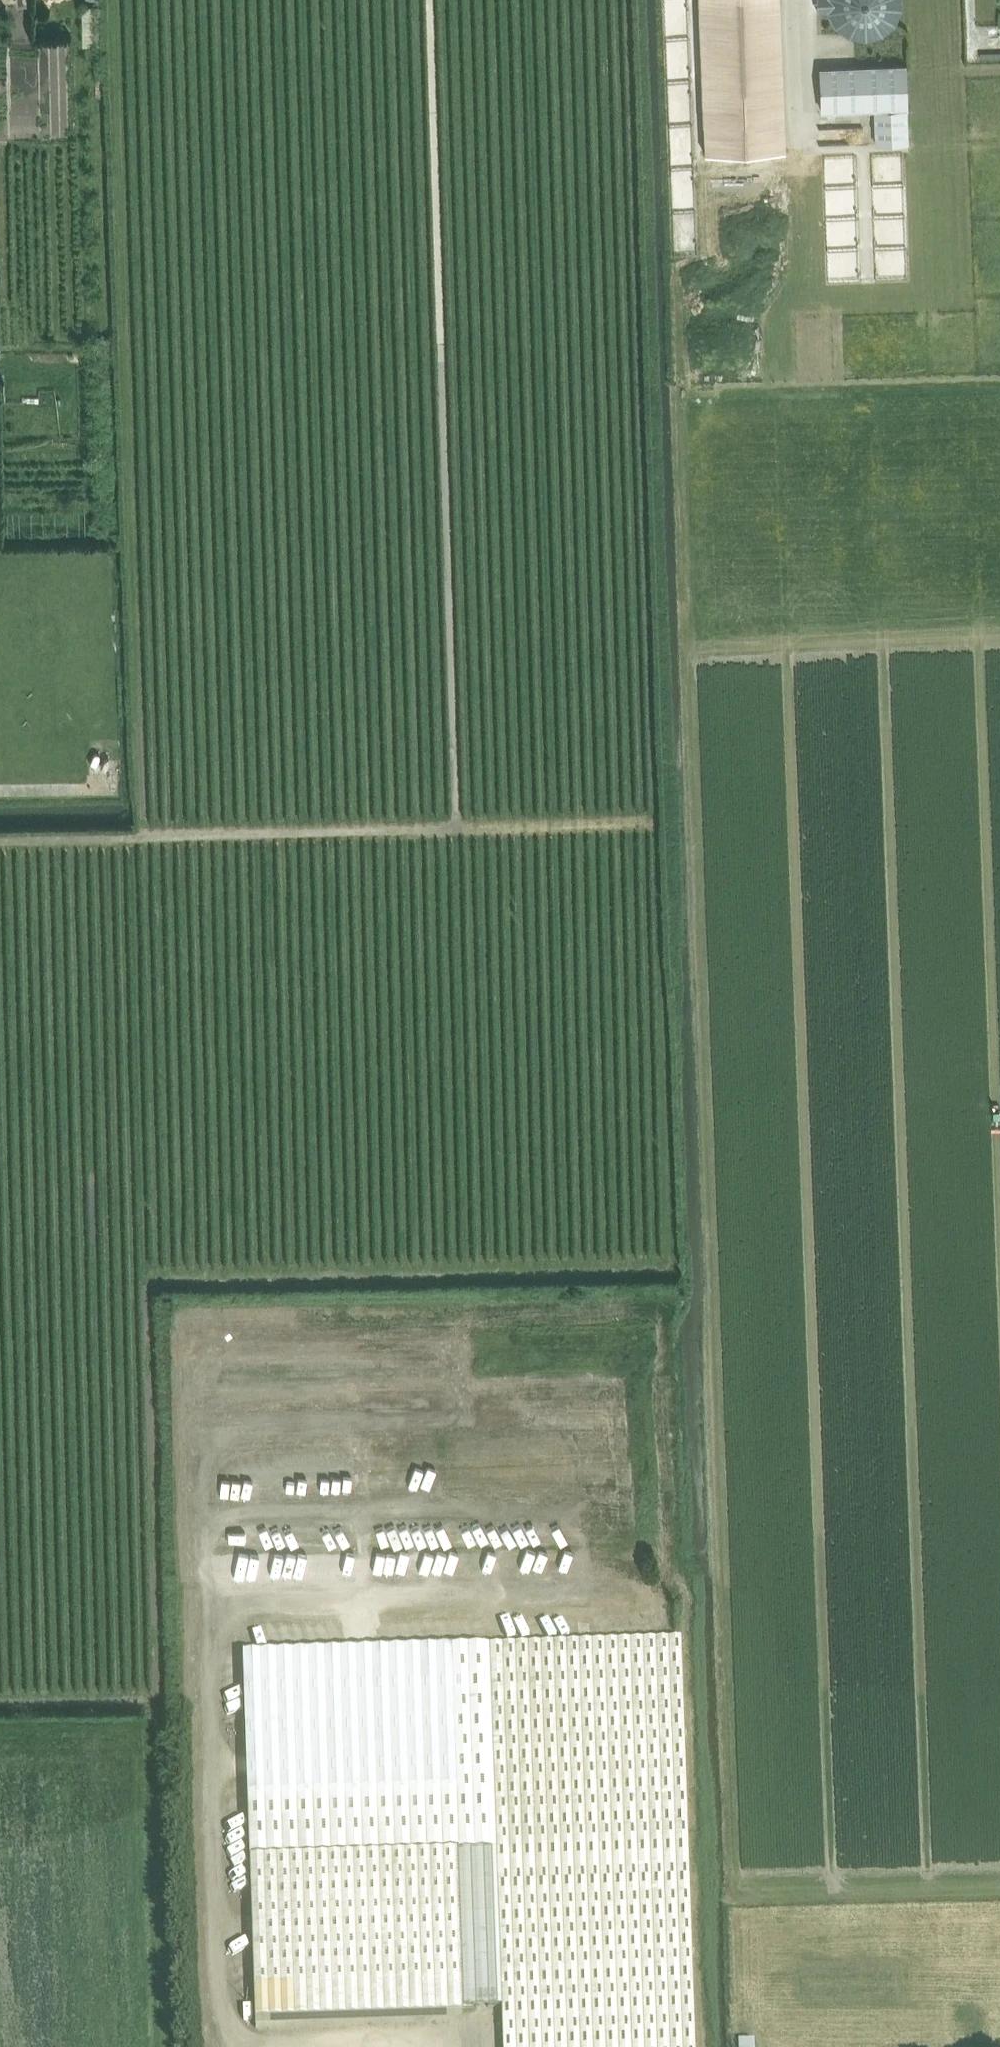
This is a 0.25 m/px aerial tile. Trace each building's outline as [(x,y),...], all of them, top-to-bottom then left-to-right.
[(701,82),(704,154),(785,151),(779,0),(698,0),(701,82)] [(905,66),(821,69),(822,111),(906,108),(905,66)] [(841,127),(830,127),(830,152),(841,152),(841,127)] [(255,1992),(460,1985),(460,2007),(502,2006),(503,2046),(695,2046),(681,1638),(243,1654),(255,1992)] [(737,2046),(756,2046),(757,2028),(737,2028),(737,2046)]
